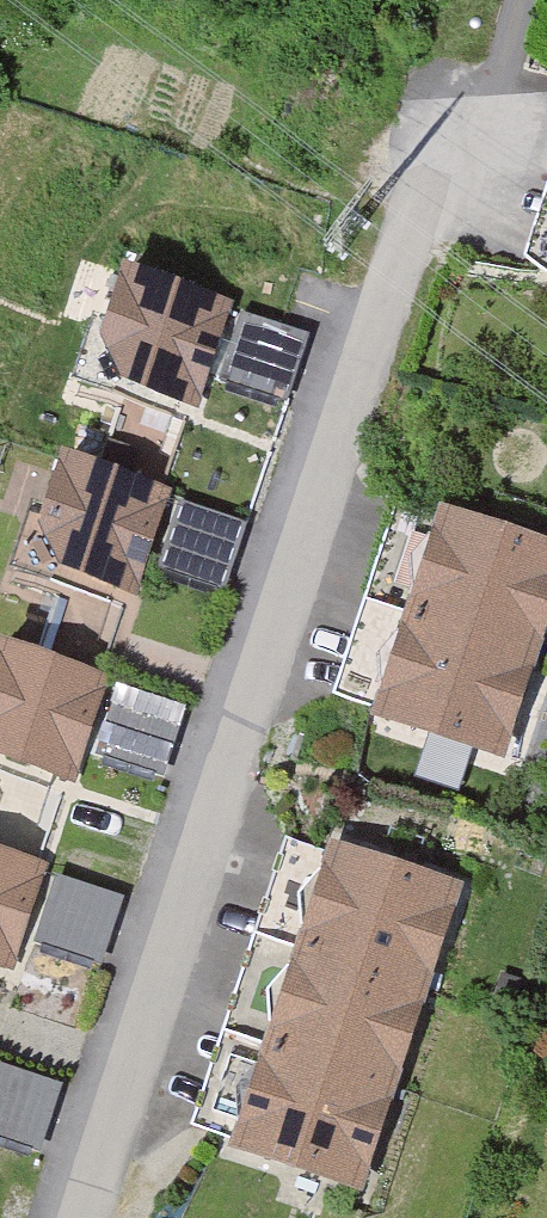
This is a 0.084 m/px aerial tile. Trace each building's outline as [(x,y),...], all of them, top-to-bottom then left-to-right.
[(122,261),(99,328),(123,381),(197,406),(234,300),(122,261)] [(308,332),(241,312),(221,377),(288,397),(308,332)] [(57,448),(34,515),(58,567),(132,593),(169,486),(57,448)] [(245,524),(179,503),(159,568),(225,589),(245,524)] [(403,522),(346,704),(504,753),(546,614),(546,567),(403,522)] [(71,782),(108,676),(0,638),(0,758),(71,782)] [(184,707),(118,687),(98,752),(165,772),(184,707)] [(11,968),(48,861),(0,845),(0,964),(11,968)] [(448,907),(292,859),(204,1144),(359,1192),(448,907)] [(123,894),(56,873),(37,938),(103,958),(123,894)] [(0,1066),(0,1137),(39,1148),(59,1083),(0,1066)]
